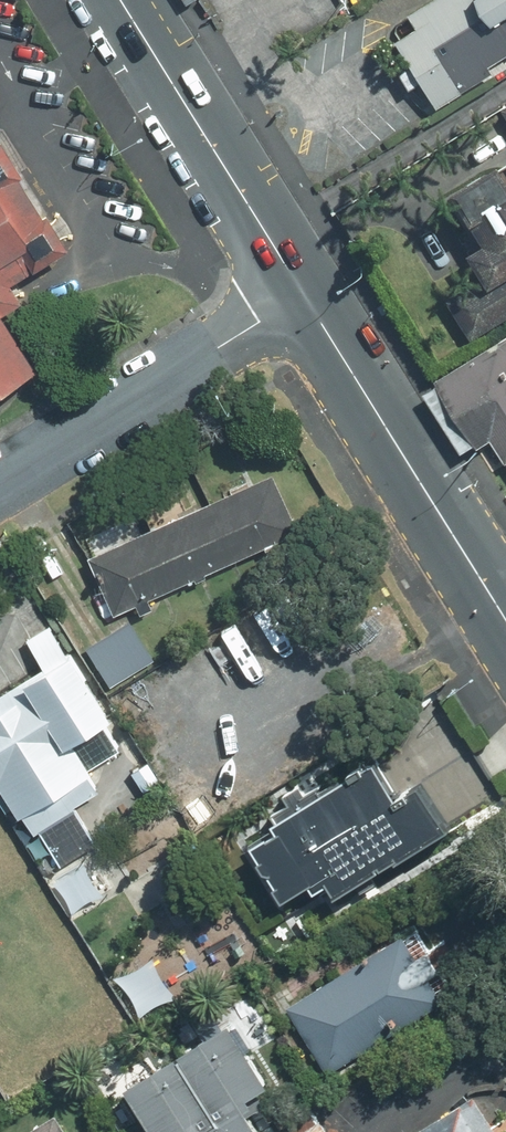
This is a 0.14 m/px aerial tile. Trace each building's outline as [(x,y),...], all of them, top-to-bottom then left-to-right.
[(403,8),(416,31),(396,43),(430,104),(505,62),(505,38),(505,0),(417,0),(403,8)] [(497,106),(505,120),(505,101),(497,106)] [(12,131),(0,139),(0,387),(46,358),(14,306),(31,295),(21,278),(81,241),(59,206),(55,209),(30,169),(34,165),(12,131)] [(474,300),(505,282),(505,161),(503,156),(435,194),(468,252),(452,261),(474,300)] [(428,384),(471,452),(487,443),(499,463),(505,474),(505,336),(428,384)] [(296,543),(269,477),(92,548),(118,614),(296,543)] [(65,615),(34,634),(52,663),(0,696),(0,778),(36,833),(112,785),(78,731),(122,703),(65,615)] [(159,659),(134,617),(89,643),(114,685),(159,659)] [(420,788),(400,751),(253,828),(300,917),(475,825),(448,773),(420,788)] [(421,919),(292,999),(337,1070),(465,990),(421,919)] [(216,1131),(258,1131),(243,1107),(269,1091),(250,1060),(231,1029),(175,1063),(216,1131)] [(175,1063),(125,1093),(149,1131),(216,1131),(175,1063)] [(484,1088),(411,1131),(505,1131),(505,1125),(484,1088)] [(299,1131),(338,1131),(327,1114),(299,1131)] [(55,1117),(31,1131),(65,1131),(55,1117)]
